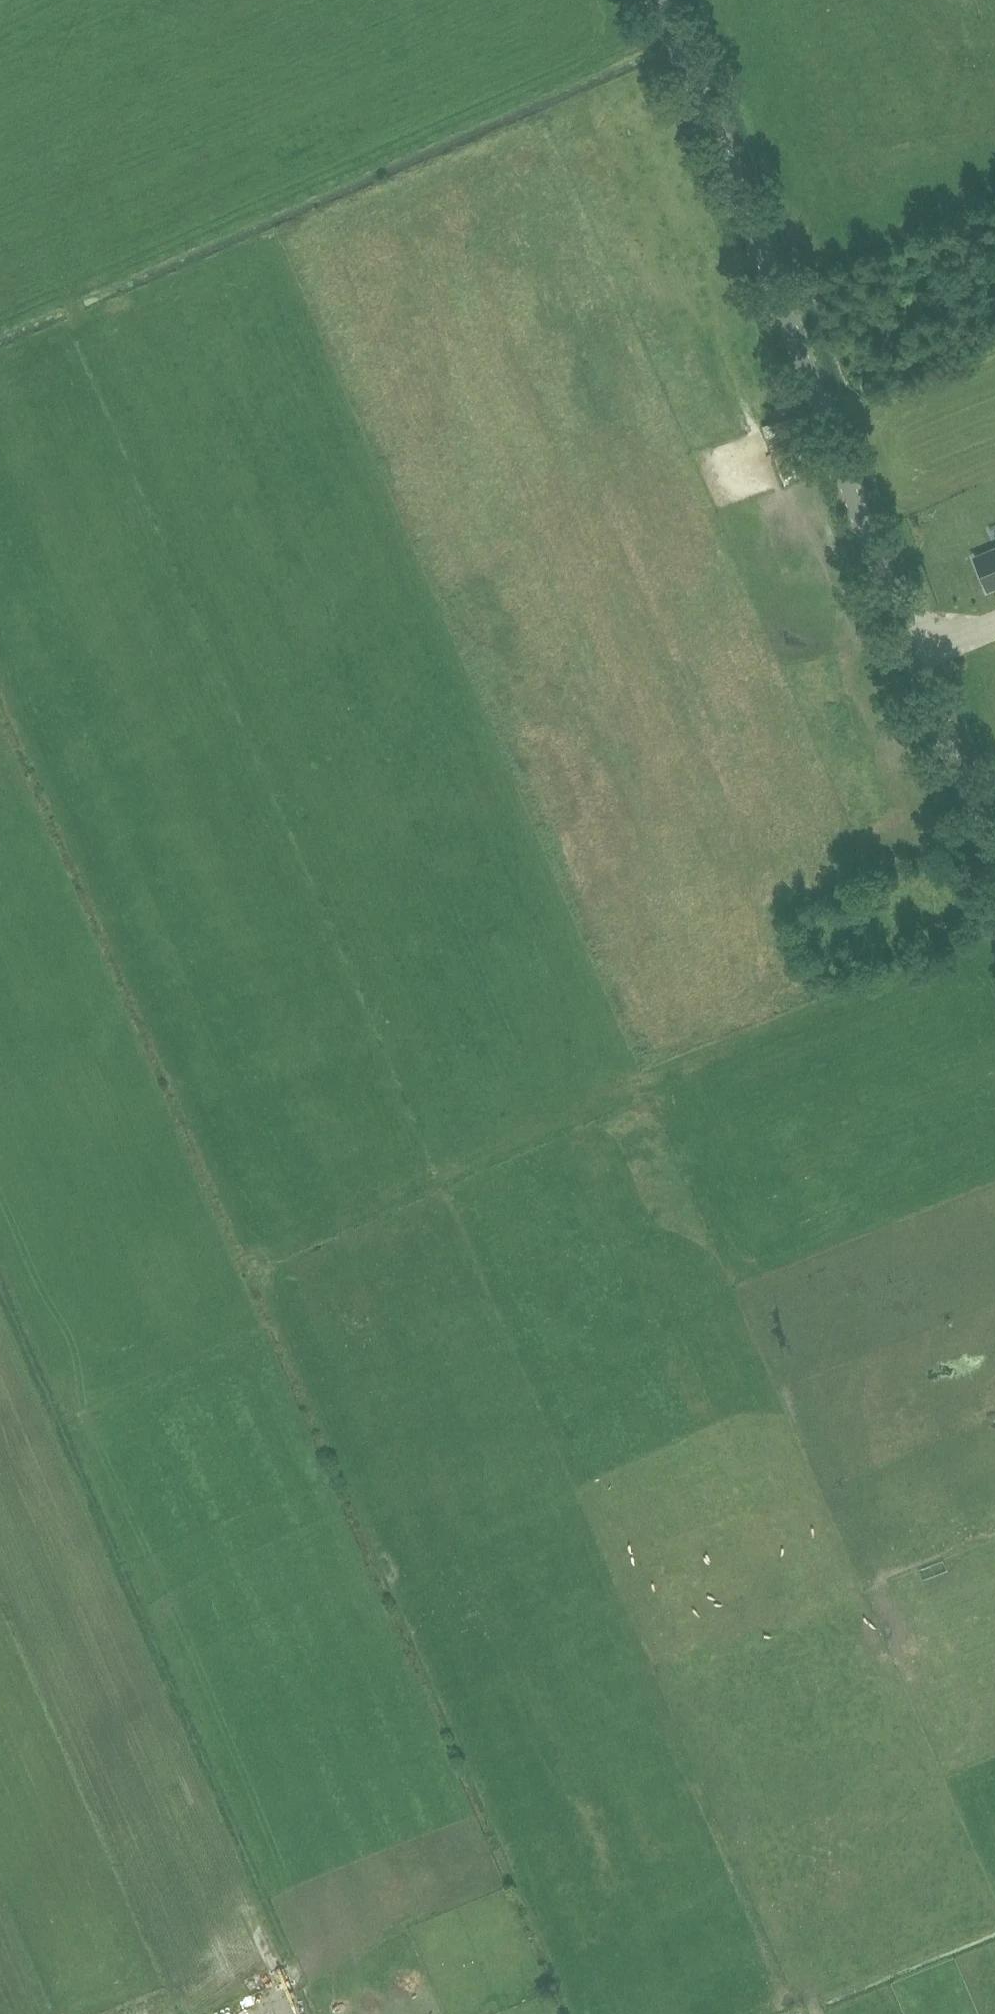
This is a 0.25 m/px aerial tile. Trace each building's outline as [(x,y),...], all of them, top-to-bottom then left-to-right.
[(807,458),(794,424),(780,429),(793,463),(807,458)] [(974,557),(987,588),(994,584),(994,548),(974,557)]
